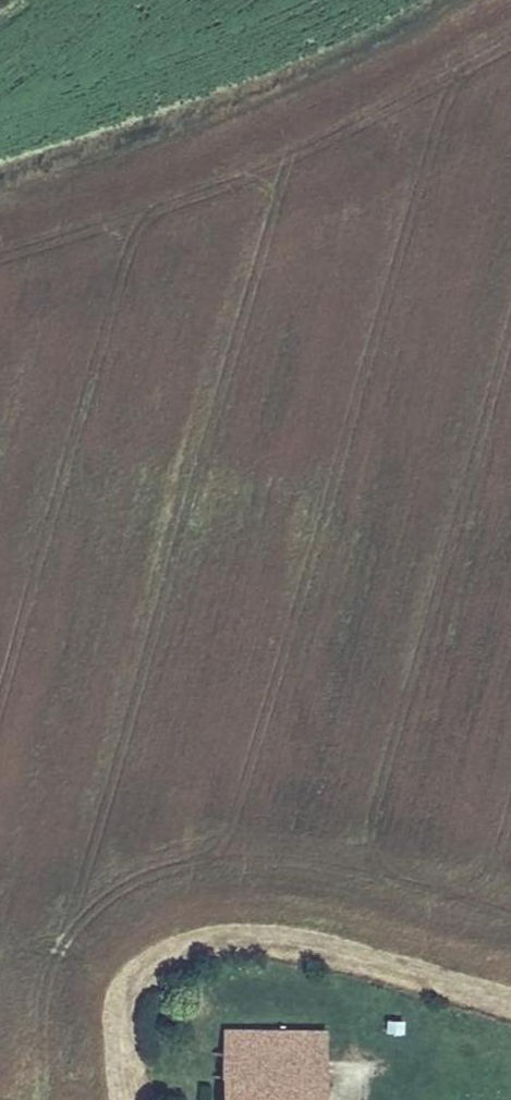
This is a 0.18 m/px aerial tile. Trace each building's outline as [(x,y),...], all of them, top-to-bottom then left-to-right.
[(290,1071),(261,1071),(261,1046),(223,1045),(222,1099),(288,1099),(290,1071)] [(290,1071),(318,1071),(319,1047),(261,1046),(261,1071),(290,1071)] [(318,1071),(290,1071),(288,1099),(318,1099),(318,1071)]
